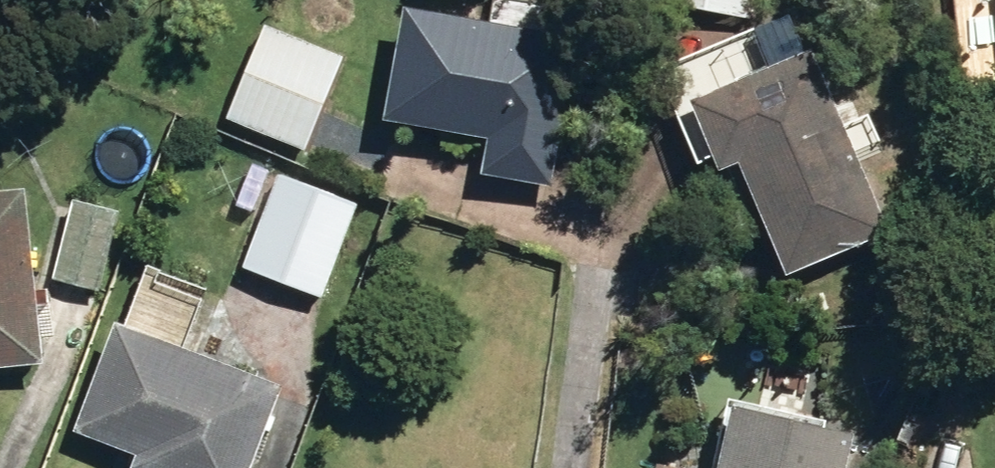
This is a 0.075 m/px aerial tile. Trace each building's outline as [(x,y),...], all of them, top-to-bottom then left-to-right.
[(475,176),(546,189),(573,37),(393,4),(373,121),(481,139),(475,176)] [(221,120),(299,151),(339,51),(260,20),(221,120)] [(824,46),(714,93),(739,155),(758,148),(802,266),(899,226),(824,46)] [(237,266),(319,299),(357,200),(274,169),(237,266)] [(54,361),(36,182),(0,185),(0,366),(54,361)] [(56,274),(106,286),(126,204),(76,193),(56,274)] [(275,387),(109,322),(68,431),(129,455),(124,467),(244,467),(275,387)] [(861,427),(753,404),(739,467),(852,467),(861,427)]
